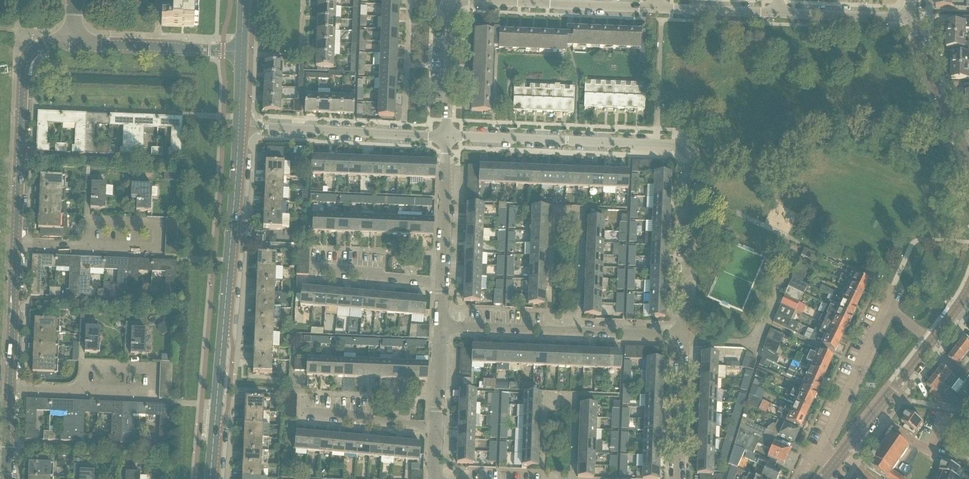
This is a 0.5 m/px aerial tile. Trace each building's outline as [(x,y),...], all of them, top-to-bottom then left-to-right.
[(172,19),(162,19),(161,26),(197,27),(198,0),(173,0),(172,19)] [(382,5),(382,16),(398,17),(398,5),(382,5)] [(318,7),(318,19),(334,19),(335,7),(318,7)] [(382,16),(381,29),(397,30),(398,17),(382,16)] [(947,35),(965,36),(965,29),(968,29),(968,17),(954,17),(954,23),(947,23),(947,35)] [(318,19),(318,31),(334,31),(334,25),(341,25),(341,19),(334,19),(318,19)] [(471,24),(470,30),(474,30),(474,31),(475,31),(475,37),(476,37),(476,44),(474,43),(474,44),(493,45),(493,29),(494,25),(471,24)] [(573,32),(573,47),(586,48),(587,29),(580,29),(580,26),(574,26),(573,32)] [(587,29),(586,48),(599,48),(600,29),(593,29),(593,27),(587,26),(587,29)] [(600,29),(599,48),(613,49),(613,30),(606,30),(606,27),(600,27),(600,29)] [(613,30),(613,49),(626,49),(627,30),(619,30),(620,28),(614,28),(613,30)] [(627,30),(626,49),(640,50),(639,63),(645,64),(646,41),(640,40),(640,37),(641,29),(640,29),(640,31),(633,31),(633,28),(627,28),(627,30)] [(381,29),(381,41),(397,42),(397,30),(381,29)] [(493,45),(493,48),(499,48),(499,50),(512,51),(513,32),(506,32),(506,29),(499,29),(493,29),(493,45)] [(513,32),(512,51),(513,51),(526,51),(526,32),(519,32),(519,30),(514,29),(513,29),(513,32)] [(526,32),(526,51),(539,52),(540,33),(533,33),(533,30),(527,30),(526,32)] [(318,31),(317,42),(334,43),(340,43),(340,31),(334,31),(318,31)] [(540,33),(539,52),(540,52),(552,52),(553,33),(546,33),(546,31),(541,31),(540,31),(540,33)] [(553,33),(552,52),(553,52),(566,53),(567,47),(567,34),(559,34),(559,31),(554,31),(553,31),(553,33)] [(959,48),(968,48),(968,43),(965,43),(965,36),(947,35),(947,47),(959,48)] [(381,41),(380,54),(396,54),(397,42),(381,41)] [(317,42),(317,54),(333,55),(334,43),(317,42)] [(473,57),(474,58),(492,58),(493,48),(493,45),(474,44),(474,50),(476,50),(475,57),(473,57)] [(952,66),(968,67),(968,48),(959,48),(958,54),(952,54),(952,66)] [(374,53),(374,66),(380,66),(396,67),(396,54),(380,54),(374,53)] [(333,55),(317,54),(316,65),(316,67),(333,67),(333,55)] [(265,62),(264,75),(282,75),(282,59),(272,58),(271,63),(265,62)] [(473,70),(473,71),(492,72),(492,71),(492,64),(495,64),(495,58),(492,58),(474,58),(474,64),(475,64),(475,70),(473,70)] [(380,66),(379,78),(395,79),(396,67),(380,66)] [(952,66),(952,79),(968,79),(968,67),(952,66)] [(472,84),(473,84),(491,85),(492,77),(494,78),(494,72),(492,72),(473,71),(473,77),(475,77),(474,84),(472,84)] [(264,75),(264,87),(281,87),(282,75),(264,75)] [(379,78),(379,90),(395,91),(395,79),(379,78)] [(584,98),(584,108),(584,110),(587,110),(587,108),(594,108),(595,86),(595,82),(595,81),(591,81),(585,81),(585,86),(584,98)] [(594,108),(594,110),(597,111),(597,108),(604,109),(605,87),(606,82),(605,82),(600,82),(600,86),(595,86),(594,108)] [(604,109),(604,111),(607,111),(607,109),(614,109),(615,87),(616,82),(615,82),(611,82),(610,87),(605,87),(604,109)] [(614,109),(614,111),(617,111),(617,109),(624,109),(625,87),(626,83),(625,83),(621,82),(620,87),(615,87),(614,109)] [(624,109),(624,112),(627,112),(627,110),(634,110),(635,88),(635,83),(631,83),(630,87),(625,87),(624,109)] [(634,110),(634,112),(637,112),(637,110),(644,110),(645,86),(645,83),(641,83),(641,86),(641,88),(635,88),(634,110)] [(472,97),(472,98),(491,99),(491,98),(491,91),(494,91),(494,86),(494,85),(491,85),(473,84),(473,86),(473,90),(474,90),(474,97),(472,97)] [(514,101),(513,111),(514,111),(514,113),(517,114),(517,111),(524,112),(525,89),(525,86),(525,85),(520,85),(520,86),(520,89),(515,89),(515,86),(515,85),(514,85),(514,86),(514,101)] [(524,112),(524,114),(527,114),(527,112),(533,112),(534,112),(535,90),(535,86),(535,85),(534,85),(530,85),(530,86),(530,90),(525,89),(524,112)] [(534,112),(534,114),(537,114),(537,112),(543,112),(544,112),(545,90),(545,86),(544,86),(540,86),(540,90),(535,90),(534,112)] [(544,112),(544,115),(547,115),(547,113),(553,113),(554,113),(555,90),(555,86),(554,86),(550,86),(550,90),(545,90),(544,112)] [(554,113),(554,115),(557,115),(557,113),(563,113),(564,113),(565,91),(565,86),(560,86),(560,91),(555,90),(554,113)] [(264,87),(263,99),(281,99),(281,87),(264,87)] [(564,113),(564,115),(567,116),(567,113),(574,114),(574,104),(575,87),(570,87),(570,91),(565,91),(564,113)] [(318,96),(317,113),(329,113),(330,96),(330,90),(318,90),(318,95),(318,96)] [(379,90),(378,102),(394,103),(395,91),(379,90)] [(342,97),(341,114),(354,114),(354,97),(347,97),(348,91),(342,91),(342,97)] [(305,112),(317,113),(318,96),(306,95),(305,112)] [(330,96),(329,113),(341,114),(342,97),(330,96)] [(471,111),(484,112),(492,112),(493,112),(490,112),(490,104),(493,104),(493,99),(491,99),(472,98),(472,104),(474,104),(473,111),(471,111)] [(281,99),(263,99),(263,111),(280,111),(281,99)] [(293,112),(302,112),(302,100),(294,100),(293,112)] [(394,103),(378,102),(378,115),(394,116),(394,103)] [(48,124),(62,124),(63,113),(38,112),(37,152),(50,152),(50,146),(47,146),(48,124)] [(72,153),(85,154),(86,114),(63,113),(62,124),(76,125),(75,147),(73,147),(72,153)] [(96,126),(110,126),(110,115),(86,114),(85,154),(97,154),(98,148),(95,148),(96,126)] [(120,155),(133,156),(134,116),(110,115),(110,126),(124,127),(123,149),(120,149),(120,155)] [(144,128),(158,128),(158,117),(134,116),(133,156),(145,156),(146,150),(143,149),(144,128)] [(158,117),(158,128),(172,129),(171,151),(168,150),(168,157),(181,158),(183,118),(158,117)] [(311,174),(324,175),(324,151),(320,151),(320,157),(311,157),(311,174)] [(324,175),(336,175),(337,158),(329,158),(329,152),(324,151),(324,175)] [(336,175),(348,176),(349,152),(345,152),(344,158),(337,158),(336,175)] [(348,176),(360,176),(361,159),(353,159),(354,153),(349,152),(348,176)] [(360,176),(373,177),(374,153),(369,153),(369,159),(361,159),(360,176)] [(373,177),(385,177),(386,160),(378,160),(378,153),(374,153),(373,177)] [(385,177),(398,178),(398,154),(394,154),(394,160),(386,160),(385,177)] [(398,178),(410,178),(411,161),(403,161),(403,154),(398,154),(398,178)] [(410,178),(422,179),(423,155),(419,155),(418,161),(411,161),(410,178)] [(423,155),(422,179),(435,179),(436,162),(427,162),(428,155),(423,155)] [(479,172),(479,178),(479,183),(492,184),(493,160),(488,160),(488,166),(479,166),(479,172)] [(493,160),(492,184),(504,184),(505,167),(497,167),(497,160),(493,160)] [(505,167),(504,184),(516,185),(517,161),(513,161),(513,167),(505,167)] [(517,161),(516,185),(529,185),(529,168),(521,167),(522,161),(517,161)] [(265,162),(265,176),(283,176),(286,176),(287,175),(290,175),(291,163),(284,163),(265,162)] [(529,168),(529,185),(541,186),(542,162),(537,162),(537,168),(529,168)] [(542,162),(541,186),(553,186),(554,169),(546,168),(547,162),(542,162)] [(554,169),(553,186),(566,186),(567,163),(562,163),(562,169),(554,169)] [(567,163),(566,186),(578,187),(579,170),(571,169),(571,163),(567,163)] [(579,170),(578,187),(590,187),(591,164),(587,164),(587,170),(579,170)] [(591,164),(590,187),(603,188),(604,171),(596,170),(596,164),(591,164)] [(604,171),(603,188),(615,188),(616,165),(612,165),(611,171),(604,171)] [(616,165),(615,188),(628,189),(629,172),(621,171),(621,165),(616,165)] [(654,173),(654,185),(670,186),(671,174),(668,173),(662,173),(656,173),(654,173)] [(40,180),(40,189),(65,190),(66,176),(63,176),(62,176),(35,175),(35,179),(40,180)] [(265,176),(264,189),(283,189),(283,176),(265,176)] [(86,178),(85,200),(86,200),(86,195),(91,195),(91,200),(91,209),(105,209),(106,184),(98,184),(99,179),(99,178),(86,178)] [(132,179),(131,202),(132,202),(132,197),(137,197),(137,202),(136,211),(151,211),(152,198),(152,188),(152,187),(152,186),(144,186),(144,180),(132,179)] [(654,185),(653,197),(670,198),(670,186),(654,185)] [(35,188),(35,193),(40,193),(39,202),(65,203),(65,202),(62,202),(62,196),(65,196),(65,190),(40,189),(35,188)] [(264,189),(264,202),(282,203),(285,203),(286,201),(289,202),(289,190),(283,189),(264,189)] [(653,197),(653,209),(669,210),(670,198),(653,197)] [(34,201),(34,206),(39,206),(39,215),(64,216),(64,215),(61,215),(61,209),(64,209),(65,203),(39,202),(34,201)] [(264,202),(263,215),(282,216),(288,216),(289,203),(285,203),(282,203),(264,202)] [(498,203),(498,209),(499,209),(499,219),(506,219),(506,209),(506,203),(498,203)] [(467,205),(467,217),(483,218),(483,205),(467,205)] [(532,207),(532,219),(548,220),(548,208),(532,207)] [(653,209),(652,221),(669,222),(669,210),(653,209)] [(349,217),(348,233),(360,233),(361,217),(361,213),(361,211),(349,211),(349,217)] [(361,219),(360,233),(372,234),(373,218),(373,213),(361,213),(361,217),(361,219)] [(397,219),(396,235),(408,235),(409,219),(409,213),(398,213),(397,219)] [(384,234),(396,235),(397,219),(397,214),(385,214),(385,218),(384,234)] [(34,215),(34,219),(39,219),(38,229),(40,229),(42,229),(42,237),(63,238),(63,230),(67,230),(67,217),(64,217),(64,216),(39,215),(34,215)] [(282,216),(263,215),(263,229),(281,230),(282,216)] [(312,231),(324,232),(325,216),(313,215),(312,231)] [(324,232),(337,232),(337,216),(325,216),(324,232)] [(337,232),(348,233),(349,217),(337,216),(337,232)] [(467,217),(466,229),(482,230),(483,218),(467,217)] [(372,234),(384,234),(385,218),(373,218),(372,234)] [(588,218),(587,231),(603,231),(604,219),(588,218)] [(408,235),(420,236),(421,220),(409,219),(408,235)] [(532,219),(531,231),(547,232),(548,220),(532,219)] [(421,220),(420,236),(433,236),(433,220),(421,220)] [(652,221),(652,233),(668,234),(669,222),(652,221)] [(466,229),(466,241),(482,242),(482,241),(489,241),(490,230),(482,230),(466,229)] [(531,231),(531,244),(547,244),(547,232),(531,231)] [(587,231),(587,243),(603,244),(603,231),(587,231)] [(652,233),(651,245),(668,246),(668,234),(652,233)] [(466,241),(465,253),(481,253),(482,242),(466,241)] [(587,243),(586,255),(602,256),(603,244),(587,243)] [(531,244),(530,256),(546,257),(547,244),(531,244)] [(651,245),(651,257),(667,258),(668,246),(651,245)] [(801,255),(801,256),(810,259),(813,253),(804,249),(801,255)] [(465,253),(465,265),(481,266),(481,253),(465,253)] [(258,254),(257,267),(276,268),(276,255),(258,254)] [(586,255),(586,267),(602,268),(602,256),(586,255)] [(42,267),(56,268),(57,257),(32,256),(31,295),(44,296),(44,289),(41,289),(42,267)] [(530,256),(530,268),(546,269),(546,257),(530,256)] [(66,297),(79,298),(81,258),(57,257),(56,268),(70,269),(69,291),(67,290),(66,297)] [(651,257),(651,269),(667,270),(667,258),(651,257)] [(81,258),(79,298),(92,298),(92,292),(90,291),(90,275),(104,276),(104,270),(105,259),(81,258)] [(114,299),(127,300),(129,260),(105,259),(104,270),(118,271),(117,293),(115,292),(114,299)] [(138,271),(152,272),(152,261),(129,260),(127,300),(139,300),(140,294),(137,293),(138,271)] [(152,261),(152,272),(166,273),(165,295),(162,294),(162,301),(175,301),(177,261),(152,261)] [(465,265),(464,277),(480,278),(481,266),(465,265)] [(257,267),(257,281),(275,281),(281,282),(282,268),(276,268),(257,267)] [(586,267),(585,279),(601,280),(602,268),(586,267)] [(530,268),(529,280),(545,281),(546,269),(530,268)] [(842,275),(839,279),(864,291),(868,282),(854,275),(855,272),(847,268),(843,275),(842,275)] [(651,269),(650,281),(666,282),(667,270),(651,269)] [(792,276),(791,278),(792,279),(801,283),(806,274),(800,271),(795,269),(793,274),(792,276)] [(464,277),(464,289),(480,290),(480,278),(464,277)] [(585,279),(585,291),(601,291),(601,280),(585,279)] [(792,279),(788,287),(803,294),(807,286),(801,283),(792,279)] [(839,280),(837,284),(842,286),(840,290),(860,300),(863,292),(864,291),(839,279),(839,280)] [(529,280),(529,292),(545,293),(545,281),(529,280)] [(257,281),(256,294),(274,295),(281,295),(281,282),(275,281),(257,281)] [(644,281),(644,293),(650,293),(666,294),(666,282),(650,281),(644,281)] [(300,306),(313,307),(315,284),(310,283),(310,289),(301,288),(300,306)] [(313,307),(325,308),(326,291),(319,290),(319,284),(315,284),(313,307)] [(325,308),(325,314),(337,315),(337,309),(339,286),(335,285),(334,291),(327,291),(325,308)] [(337,309),(350,310),(351,293),(343,292),(344,286),(339,286),(337,309)] [(821,286),(819,291),(831,296),(856,309),(858,306),(857,306),(859,301),(860,300),(840,290),(839,291),(838,294),(833,292),(821,286)] [(788,287),(784,296),(798,303),(803,294),(788,287)] [(350,310),(349,318),(361,320),(362,311),(364,288),(359,288),(359,294),(351,293),(350,310)] [(362,311),(374,312),(376,295),(368,294),(368,289),(364,288),(362,311)] [(480,290),(464,289),(463,301),(479,302),(480,290)] [(374,312),(386,314),(389,290),(384,290),(384,296),(376,295),(374,312)] [(386,314),(399,315),(400,297),(393,297),(393,291),(389,290),(386,314)] [(494,291),(493,305),(502,305),(503,291),(496,291),(494,291)] [(585,291),(584,303),(600,303),(601,291),(585,291)] [(399,315),(411,316),(413,293),(409,292),(408,298),(400,297),(399,315)] [(545,293),(529,292),(528,304),(544,305),(545,293)] [(412,316),(411,323),(423,324),(424,317),(425,310),(426,300),(417,299),(418,293),(413,293),(411,316),(412,316)] [(650,293),(649,306),(665,306),(666,294),(650,293)] [(256,294),(255,307),(280,308),(281,295),(274,295),(256,294)] [(784,296),(780,305),(794,312),(794,311),(798,303),(784,296)] [(830,298),(829,301),(839,306),(836,311),(852,318),(856,310),(856,309),(831,296),(830,298)] [(600,303),(584,303),(584,315),(600,316),(600,303)] [(643,305),(642,317),(649,318),(665,318),(665,306),(649,306),(643,305)] [(780,305),(776,314),(790,320),(794,312),(780,305)] [(826,306),(822,315),(848,327),(852,318),(836,311),(826,306)] [(255,307),(255,320),(280,321),(280,308),(255,307)] [(813,319),(815,312),(808,310),(806,316),(813,319)] [(776,314),(773,323),(786,330),(790,320),(776,314)] [(818,323),(818,324),(824,326),(828,328),(843,335),(846,328),(847,329),(848,327),(822,315),(820,318),(818,323)] [(30,319),(30,323),(35,323),(34,332),(59,333),(61,334),(61,328),(59,328),(60,320),(56,320),(30,319)] [(164,320),(164,323),(168,329),(168,334),(172,334),(173,321),(172,321),(164,320)] [(255,320),(254,333),(273,334),(273,322),(273,321),(255,320)] [(790,320),(786,330),(787,330),(794,333),(798,324),(791,321),(790,320)] [(80,321),(79,344),(80,344),(80,339),(85,339),(85,344),(85,353),(99,353),(100,328),(93,328),(93,322),(80,321)] [(126,323),(125,346),(126,346),(126,341),(131,341),(131,346),(131,355),(145,355),(146,330),(140,330),(140,324),(139,324),(126,323)] [(817,327),(814,332),(838,344),(843,335),(828,328),(824,326),(822,329),(817,327)] [(770,330),(766,340),(780,346),(784,336),(770,330)] [(29,332),(29,337),(34,337),(34,346),(59,347),(59,346),(56,346),(56,340),(59,340),(59,333),(34,332),(29,332)] [(838,344),(814,332),(810,341),(834,353),(838,344)] [(254,333),(254,346),(272,347),(279,347),(279,335),(273,334),(254,333)] [(766,340),(763,349),(776,355),(780,346),(766,340)] [(956,350),(968,359),(968,344),(964,340),(956,350)] [(472,356),(471,362),(471,364),(484,364),(485,341),(480,341),(480,347),(472,346),(472,350),(472,356)] [(485,341),(484,364),(496,365),(497,347),(489,347),(489,341),(485,341)] [(497,347),(496,365),(509,365),(510,342),(505,342),(505,348),(497,347)] [(509,365),(508,371),(516,372),(516,366),(521,366),(522,348),(514,348),(514,342),(510,342),(509,365)] [(522,348),(521,366),(533,366),(534,343),(530,343),(530,349),(522,348)] [(534,343),(533,366),(546,367),(546,349),(539,349),(539,343),(534,343)] [(546,349),(546,367),(558,367),(559,344),(555,344),(554,350),(546,349)] [(559,344),(558,367),(570,368),(571,350),(563,350),(563,344),(559,344)] [(29,345),(28,350),(34,350),(33,359),(58,360),(58,359),(55,359),(55,353),(58,353),(59,347),(34,346),(29,345)] [(571,350),(570,368),(583,368),(584,345),(579,345),(579,351),(571,350)] [(584,345),(583,368),(595,369),(596,351),(588,351),(588,345),(584,345)] [(254,346),(253,360),(272,360),(272,347),(254,346)] [(596,351),(595,369),(608,369),(609,346),(604,346),(604,352),(596,351)] [(609,346),(608,369),(620,370),(621,352),(613,352),(613,346),(609,346)] [(800,355),(803,356),(828,367),(832,358),(807,347),(805,352),(802,350),(800,355)] [(761,357),(760,358),(761,358),(766,361),(776,365),(779,359),(775,357),(776,355),(763,349),(762,352),(761,357)] [(949,359),(950,361),(958,367),(958,366),(961,368),(967,373),(968,371),(968,359),(956,350),(951,357),(949,359)] [(701,366),(717,367),(718,355),(701,354),(701,366)] [(811,364),(809,369),(824,376),(828,367),(803,356),(801,360),(811,364)] [(379,362),(379,379),(391,379),(392,363),(392,357),(387,357),(386,358),(385,362),(379,362)] [(741,368),(747,369),(750,360),(744,358),(741,368)] [(28,359),(28,363),(33,363),(32,380),(41,381),(41,376),(46,376),(46,377),(57,378),(57,377),(54,377),(55,371),(58,371),(58,360),(33,359),(28,359)] [(307,376),(319,376),(320,360),(307,359),(307,372),(307,376)] [(647,360),(646,372),(662,372),(663,360),(661,360),(654,360),(648,360),(647,359),(647,360)] [(272,360),(253,360),(253,373),(271,374),(278,374),(278,361),(272,360)] [(319,376),(331,377),(331,360),(320,360),(319,376)] [(331,377),(343,377),(344,361),(331,360),(331,377)] [(750,360),(747,369),(753,371),(756,362),(750,360)] [(343,377),(355,378),(356,361),(344,361),(343,377)] [(355,378),(367,378),(367,362),(356,361),(355,378)] [(367,378),(379,379),(379,362),(367,362),(367,378)] [(391,379),(402,380),(403,363),(392,363),(391,379)] [(402,380),(415,380),(415,364),(403,363),(402,380)] [(415,364),(415,380),(427,381),(427,364),(415,364)] [(701,366),(700,378),(716,379),(717,379),(725,379),(725,368),(725,367),(717,367),(701,366)] [(791,366),(788,371),(821,385),(822,382),(821,381),(824,376),(809,369),(807,373),(791,366)] [(939,372),(935,376),(950,388),(956,393),(964,383),(966,380),(964,378),(958,372),(955,376),(952,374),(952,375),(942,367),(939,372)] [(763,373),(757,370),(755,376),(760,378),(760,379),(763,373)] [(746,371),(743,380),(751,382),(753,374),(746,371)] [(803,382),(801,387),(817,394),(821,385),(788,371),(786,375),(803,382)] [(646,372),(646,384),(662,385),(662,372),(646,372)] [(935,376),(927,387),(932,390),(928,395),(938,402),(949,404),(951,396),(944,394),(950,388),(935,376)] [(700,390),(716,391),(717,379),(700,378),(700,390)] [(471,380),(462,380),(461,388),(470,388),(471,380)] [(751,382),(743,380),(740,390),(747,392),(751,382)] [(754,381),(752,386),(756,388),(760,390),(763,384),(754,380),(754,381)] [(486,381),(485,389),(495,389),(495,381),(486,381)] [(646,384),(645,396),(661,396),(662,385),(646,384)] [(789,386),(787,391),(813,403),(817,394),(801,387),(799,391),(789,386)] [(699,402),(716,403),(716,391),(700,390),(699,402)] [(751,390),(749,395),(750,396),(756,398),(758,393),(751,390)] [(460,391),(459,403),(476,404),(476,391),(460,391)] [(785,395),(785,396),(789,397),(787,401),(787,402),(793,404),(808,411),(811,405),(812,405),(813,403),(787,391),(785,395)] [(524,393),(524,406),(540,406),(540,394),(524,393)] [(739,395),(736,404),(743,406),(746,397),(739,395)] [(639,396),(639,408),(645,408),(661,409),(661,396),(645,396),(639,396)] [(750,396),(746,406),(759,411),(763,402),(756,398),(750,396)] [(245,398),(245,411),(263,412),(264,399),(245,398)] [(36,411),(50,412),(51,400),(26,399),(25,439),(38,440),(38,433),(36,433),(36,411)] [(60,441),(73,441),(75,401),(51,400),(50,412),(64,412),(63,434),(61,434),(60,441)] [(85,413),(98,414),(99,402),(75,401),(73,441),(86,442),(86,435),(84,435),(85,413)] [(108,443),(121,443),(123,403),(99,402),(98,414),(112,414),(111,436),(109,436),(108,443)] [(699,414),(715,415),(716,403),(699,402),(699,414)] [(132,415),(146,416),(147,404),(123,403),(121,443),(134,444),(134,437),(131,437),(132,415)] [(459,403),(459,415),(475,416),(480,416),(480,404),(476,404),(459,403)] [(147,404),(146,416),(160,416),(159,438),(156,438),(156,445),(169,445),(171,405),(147,404)] [(743,406),(736,404),(733,414),(740,416),(743,406)] [(781,404),(779,408),(804,419),(808,411),(793,404),(791,408),(791,409),(781,404)] [(580,405),(580,417),(596,418),(597,405),(580,405)] [(517,406),(516,418),(518,418),(523,418),(539,419),(540,406),(524,406),(517,406)] [(645,408),(644,420),(660,420),(661,409),(645,408)] [(804,419),(779,408),(777,413),(781,415),(779,419),(800,429),(804,419)] [(245,411),(244,425),(269,426),(269,417),(263,417),(263,412),(245,411)] [(908,413),(901,423),(905,426),(903,429),(915,437),(924,424),(908,413)] [(698,426),(715,427),(715,415),(699,414),(698,426)] [(459,415),(458,427),(475,428),(481,428),(482,416),(480,416),(475,416),(459,415)] [(580,417),(579,429),(595,430),(596,418),(580,417)] [(743,417),(739,427),(774,443),(777,436),(794,443),(799,431),(784,424),(777,421),(775,426),(773,424),(767,428),(767,430),(766,431),(753,425),(753,424),(754,422),(743,417)] [(518,418),(517,430),(523,430),(539,431),(539,419),(523,418),(518,418)] [(732,419),(729,427),(736,429),(739,421),(732,419)] [(637,420),(637,431),(644,432),(660,432),(660,420),(644,420),(637,420)] [(244,425),(244,438),(262,439),(262,437),(269,437),(270,426),(269,426),(244,425)] [(698,438),(714,439),(715,427),(698,426),(698,438)] [(458,427),(458,439),(474,439),(475,428),(458,427)] [(736,429),(729,427),(726,437),(733,440),(736,429)] [(739,427),(734,446),(745,451),(747,452),(749,453),(753,454),(757,445),(770,451),(767,457),(777,462),(784,465),(790,450),(774,443),(739,427)] [(294,450),(307,452),(309,428),(305,428),(304,434),(296,433),(294,450)] [(307,452),(320,453),(321,436),(313,435),(314,429),(309,428),(307,452)] [(579,429),(579,441),(595,442),(595,430),(579,429)] [(320,453),(332,454),(334,430),(330,430),(329,436),(321,436),(320,453)] [(332,454),(344,455),(346,438),(338,437),(339,431),(334,430),(332,454)] [(515,430),(514,441),(522,442),(538,442),(539,431),(523,430),(515,430)] [(344,455),(357,456),(359,433),(354,432),(354,438),(346,438),(344,455)] [(644,432),(644,444),(659,445),(660,432),(644,432)] [(870,468),(875,471),(886,478),(902,478),(892,472),(909,448),(897,440),(899,437),(892,432),(887,439),(889,441),(876,460),(875,459),(874,461),(874,462),(873,463),(870,468)] [(357,456),(369,457),(370,440),(363,439),(363,433),(359,433),(357,456)] [(369,457),(381,458),(383,435),(379,435),(378,441),(370,440),(369,457)] [(381,458),(381,464),(393,465),(393,459),(395,442),(387,441),(388,435),(383,435),(381,458)] [(393,459),(406,460),(408,437),(403,437),(403,443),(395,442),(393,459)] [(408,437),(406,460),(418,462),(420,444),(412,444),(412,438),(408,437)] [(244,438),(243,451),(264,452),(268,452),(269,439),(262,439),(244,438)] [(697,450),(714,451),(714,439),(698,438),(697,450)] [(458,439),(457,451),(474,451),(474,439),(458,439)] [(579,441),(578,454),(594,454),(600,454),(601,442),(595,442),(579,441)] [(522,442),(522,453),(538,454),(538,442),(522,442)] [(724,442),(722,451),(729,453),(732,445),(724,442)] [(644,444),(643,456),(659,456),(659,445),(644,444)] [(734,446),(728,465),(731,466),(737,468),(745,451),(734,446)] [(697,462),(713,462),(714,451),(697,450),(697,462)] [(243,451),(243,464),(261,465),(263,465),(263,464),(268,464),(268,452),(264,452),(243,451)] [(474,451),(457,451),(457,463),(473,464),(474,451)] [(729,453),(722,451),(718,461),(726,463),(729,453)] [(744,459),(746,460),(756,464),(764,468),(761,476),(766,478),(767,478),(777,478),(780,472),(774,469),(776,465),(753,454),(749,453),(747,452),(744,459)] [(538,454),(522,453),(521,466),(537,467),(538,454)] [(578,454),(578,465),(594,466),(594,454),(578,454)] [(643,456),(643,468),(659,468),(659,456),(643,456)] [(700,474),(706,474),(712,475),(713,475),(713,462),(697,462),(696,474),(700,474)] [(24,463),(24,467),(29,467),(28,476),(53,477),(50,477),(51,471),(54,471),(54,464),(53,464),(24,463)] [(940,472),(943,474),(956,478),(962,478),(964,474),(965,472),(943,463),(940,472)] [(243,464),(242,478),(261,478),(261,465),(243,464)] [(73,478),(94,478),(94,472),(86,472),(87,467),(87,466),(74,465),(73,478)] [(594,466),(578,465),(577,477),(593,478),(594,466)] [(737,469),(737,468),(731,466),(727,478),(734,478),(737,469)] [(119,478),(147,478),(147,477),(140,477),(140,474),(132,474),(132,468),(120,467),(119,478)] [(643,468),(642,478),(658,478),(659,468),(643,468)]
